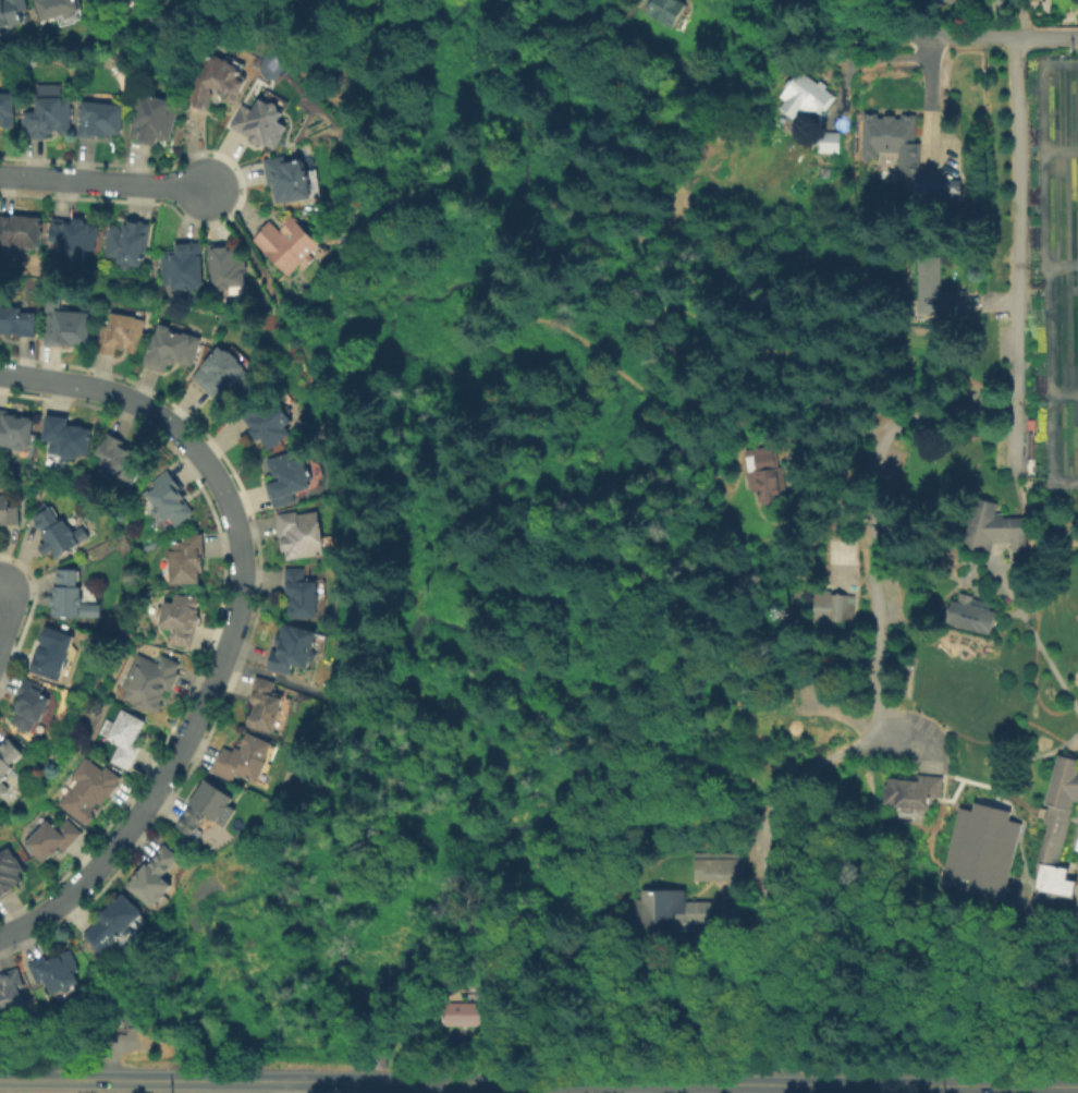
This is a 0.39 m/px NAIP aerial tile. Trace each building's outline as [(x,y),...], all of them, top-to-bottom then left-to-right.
[(25,19),(0,26),(0,0),(27,0),(29,7),(23,9),(25,19)] [(41,27),(33,0),(78,0),(83,14),(41,27)] [(104,9),(124,0),(100,0),(104,9)] [(126,11),(114,0),(144,0),(126,11)] [(646,11),(652,0),(680,0),(687,4),(673,27),(646,11)] [(210,116),(188,107),(208,54),(254,76),(240,109),(218,99),(210,116)] [(803,71),(836,97),(818,121),(803,110),(795,120),(780,108),(785,100),(782,99),(803,71)] [(3,125),(0,125),(0,88),(15,87),(16,124),(13,129),(5,129),(3,125)] [(24,138),(23,106),(37,105),(37,88),(73,87),(74,136),(24,138)] [(275,155),(267,149),(262,155),(247,146),(249,142),(232,130),(247,107),(256,113),(270,90),(291,105),(285,113),(291,118),(285,126),(293,131),(275,155)] [(158,149),(130,139),(143,98),(148,100),(150,96),(175,105),(173,110),(183,112),(173,144),(161,141),(158,149)] [(82,143),(81,102),(94,102),(115,104),(115,108),(125,108),(125,135),(113,135),(113,142),(82,143)] [(915,113),(915,144),(920,144),(920,177),(899,177),(899,151),(879,151),(879,160),(862,160),(862,113),(915,113)] [(814,151),(814,133),(840,133),(840,151),(814,151)] [(318,205),(271,207),(271,187),(265,187),(264,159),(290,159),(290,165),(310,165),(310,181),(317,180),(318,205)] [(917,204),(917,181),(947,182),(947,205),(917,204)] [(41,245),(0,242),(0,214),(14,216),(14,214),(44,216),(41,245)] [(53,217),(75,219),(76,217),(86,218),(86,220),(93,221),(93,226),(101,226),(98,252),(88,251),(87,259),(63,256),(64,241),(51,240),(53,217)] [(291,278),(267,250),(264,253),(254,241),(273,222),(283,234),(287,230),(283,227),(295,217),(328,252),(291,278)] [(155,223),(146,267),(135,265),(134,267),(131,269),(127,268),(124,265),(124,263),(106,258),(111,227),(114,223),(120,223),(123,228),(122,231),(125,231),(128,218),(155,223)] [(206,301),(182,301),(182,296),(168,297),(168,289),(163,289),(162,253),(174,252),(174,243),(180,243),(180,247),(194,247),(194,244),(205,244),(206,301)] [(245,294),(216,295),(215,250),(232,250),(232,252),(237,252),(243,254),(243,262),(248,262),(248,289),(245,289),(245,294)] [(918,313),(918,258),(939,258),(940,291),(965,291),(965,313),(918,313)] [(19,335),(0,335),(0,309),(25,308),(25,315),(39,315),(39,328),(38,339),(20,339),(19,335)] [(94,347),(48,348),(47,313),(93,312),(94,347)] [(140,356),(117,351),(115,356),(98,354),(102,326),(110,328),(113,314),(147,321),(140,356)] [(164,376),(142,364),(161,324),(174,329),(172,332),(183,337),(185,332),(206,342),(194,369),(187,366),(183,373),(170,366),(164,376)] [(219,401),(192,379),(219,347),(247,369),(219,401)] [(272,454),(245,426),(257,415),(248,405),(259,397),(280,420),(287,413),(295,424),(289,429),(295,436),(272,454)] [(36,451),(0,447),(0,406),(10,406),(10,414),(38,416),(36,451)] [(93,459),(42,450),(48,410),(70,413),(69,423),(97,427),(93,459)] [(136,487),(99,467),(109,435),(125,444),(123,447),(150,464),(136,487)] [(274,511),(262,482),(273,476),(267,462),(310,442),(328,486),(299,497),(301,501),(274,511)] [(747,490),(756,489),(758,503),(783,500),(774,444),(742,449),(747,490)] [(172,531),(147,497),(168,481),(195,514),(172,531)] [(22,527),(0,528),(0,495),(13,494),(13,508),(22,508),(22,527)] [(1022,515),(993,514),(993,499),(967,499),(966,549),(990,549),(990,545),(1022,546),(1022,515)] [(60,560),(32,518),(50,506),(60,521),(64,519),(84,546),(60,560)] [(320,561),(287,562),(287,554),(281,555),(281,539),(289,539),(289,536),(281,536),(280,514),(299,514),(322,514),(322,524),(326,524),(327,555),(320,555),(320,561)] [(205,585),(171,585),(170,552),(184,551),(184,535),(203,534),(205,585)] [(52,619),(51,598),(56,598),(56,566),(78,564),(79,586),(96,586),(97,618),(52,619)] [(322,621),(294,622),(293,599),(285,600),(285,570),(306,570),(307,585),(321,585),(322,621)] [(810,620),(850,621),(850,591),(811,591),(810,620)] [(193,649),(169,644),(172,631),(158,628),(164,604),(172,605),(174,594),(200,599),(197,611),(203,612),(193,649)] [(987,633),(994,605),(948,594),(942,622),(987,633)] [(294,678),(269,668),(285,627),(326,640),(315,676),(296,669),(294,678)] [(62,685),(29,673),(47,629),(79,640),(62,685)] [(157,715),(120,697),(124,691),(120,688),(138,654),(158,664),(162,656),(183,667),(167,705),(162,704),(157,715)] [(280,740),(249,729),(258,708),(247,704),(257,678),(278,685),(273,697),(293,705),(280,740)] [(30,736),(12,721),(25,701),(16,695),(26,679),(39,687),(36,691),(62,705),(45,736),(35,729),(30,736)] [(125,768),(108,758),(117,744),(105,738),(121,707),(147,721),(134,744),(138,746),(125,768)] [(259,788),(238,778),(236,784),(215,774),(225,749),(235,754),(238,749),(242,751),(249,736),(277,746),(259,788)] [(19,773),(0,791),(0,752),(13,741),(28,757),(15,769),(19,773)] [(1058,755),(1077,761),(1077,766),(1077,769),(1077,801),(1075,801),(1058,866),(1068,869),(1066,878),(1076,881),(1070,899),(1036,890),(1043,864),(1037,862),(1048,825),(1044,824),(1050,805),(1045,804),(1058,755)] [(86,825),(58,804),(75,781),(69,776),(84,756),(102,770),(106,766),(123,779),(86,825)] [(880,804),(926,807),(927,796),(938,796),(940,775),(918,774),(918,779),(882,776),(880,804)] [(199,847),(175,828),(207,781),(241,804),(220,836),(211,830),(199,847)] [(1000,898),(938,883),(957,807),(969,811),(971,802),(1008,811),(1006,821),(1018,824),(1000,898)] [(45,864),(25,842),(48,821),(56,828),(66,817),(79,830),(45,864)] [(160,914),(127,890),(148,865),(151,867),(167,847),(184,861),(167,882),(180,891),(160,914)] [(27,885),(0,903),(0,854),(9,848),(25,872),(21,876),(27,885)] [(695,878),(695,859),(745,860),(744,881),(695,878)] [(642,926),(642,890),(685,890),(685,901),(712,901),(712,922),(662,922),(662,926),(642,926)] [(103,958),(85,937),(127,898),(151,923),(121,952),(115,947),(103,958)] [(54,1007),(30,964),(47,956),(52,963),(75,950),(87,970),(79,974),(89,988),(54,1007)] [(32,1011),(0,1021),(0,985),(4,984),(2,980),(12,976),(11,973),(22,969),(26,984),(22,985),(32,1011)] [(441,1028),(441,1003),(488,1004),(488,1028),(441,1028)]
